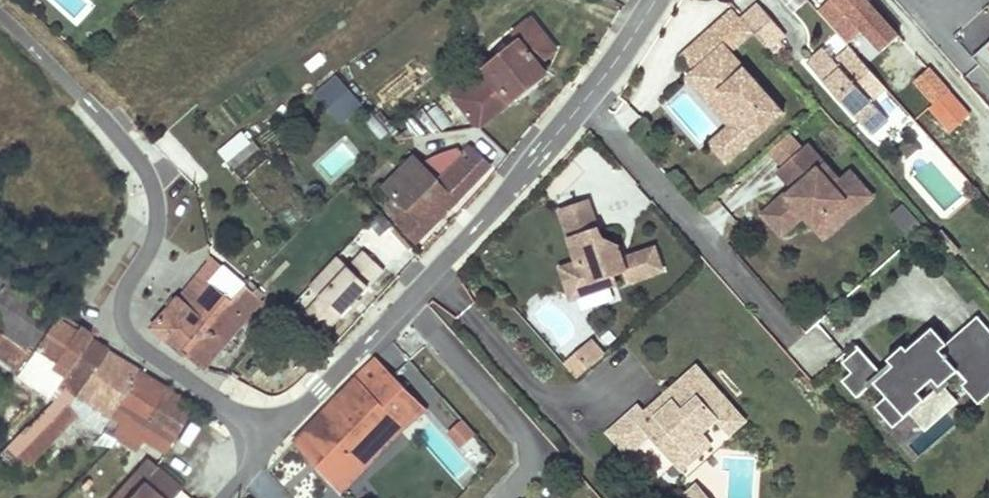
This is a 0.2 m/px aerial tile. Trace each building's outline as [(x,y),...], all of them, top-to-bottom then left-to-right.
[(817,26),(802,0),(786,0),(805,33),(817,26)] [(860,0),(826,0),(815,10),(830,27),(860,0)] [(866,0),(860,0),(830,27),(845,43),(861,29),(880,50),(897,35),(866,0)] [(756,1),(738,17),(750,30),(766,48),(784,32),(756,1)] [(703,141),(722,163),(783,111),(729,49),(750,30),(738,17),(729,7),(675,53),(687,67),(679,74),(723,123),(703,141)] [(479,128),(547,75),(538,64),(556,50),(531,18),(514,32),(520,41),(486,68),(490,74),(457,101),(477,126),(479,128)] [(988,39),(969,56),(988,79),(988,39)] [(821,47),(806,61),(838,97),(853,114),(862,123),(871,134),(888,119),(878,108),(870,98),(883,87),(852,53),(838,65),(821,47)] [(946,90),(926,67),(912,79),(932,102),(945,91),(946,90)] [(325,86),(307,100),(312,106),(329,92),(325,86)] [(967,115),(945,91),(932,102),(928,106),(949,130),(967,115)] [(217,153),(237,173),(260,150),(240,130),(217,153)] [(802,219),(822,240),(872,198),(847,169),(836,178),(805,143),(799,147),(788,133),(767,151),(779,164),(773,170),(787,187),(757,212),(780,238),(802,219)] [(416,161),(384,190),(392,198),(380,209),(414,246),(490,167),(472,148),(464,156),(458,150),(456,150),(451,151),(444,153),(440,155),(434,158),(429,161),(425,165),(423,168),(416,161)] [(589,198),(555,208),(572,259),(556,264),(568,300),(663,269),(654,241),(621,252),(616,242),(596,223),(589,198)] [(907,204),(892,212),(905,238),(920,230),(907,204)] [(380,219),(360,236),(392,271),(411,255),(380,219)] [(347,266),(336,256),(306,289),(317,298),(301,316),(322,336),(338,317),(343,312),(365,288),(382,270),(361,251),(347,266)] [(185,356),(233,303),(240,294),(218,275),(224,268),(213,258),(151,330),(185,356)] [(29,357),(57,316),(7,282),(0,294),(0,338),(29,357)] [(233,303),(185,356),(203,370),(204,368),(263,300),(260,298),(264,293),(261,290),(256,294),(248,286),(240,294),(233,303)] [(58,385),(76,397),(107,352),(90,340),(91,338),(60,312),(57,316),(29,357),(18,374),(16,378),(25,384),(48,399),(58,385)] [(976,317),(946,344),(932,329),(905,352),(901,347),(887,359),(894,365),(883,375),(860,348),(843,363),(852,373),(843,380),(858,397),(873,383),(885,397),(874,406),(892,427),(909,412),(925,430),(939,417),(956,402),(945,389),(939,394),(936,391),(925,400),(916,390),(929,378),(937,387),(958,369),(967,380),(962,385),(978,403),(988,393),(988,331),(976,317)] [(588,366),(604,352),(592,337),(576,352),(588,366)] [(29,357),(0,338),(0,361),(18,374),(29,357)] [(98,431),(101,426),(138,373),(139,372),(107,352),(76,397),(72,401),(18,455),(26,463),(78,414),(98,431)] [(588,366),(576,352),(564,362),(576,376),(588,366)] [(293,442),(336,490),(405,431),(393,418),(414,400),(391,376),(374,359),(357,376),(293,442)] [(635,407),(606,433),(628,456),(651,436),(671,459),(683,448),(688,454),(706,439),(701,433),(714,421),(727,436),(744,421),(697,368),(666,395),(674,404),(650,424),(643,415),(635,407)] [(101,426),(111,434),(120,425),(148,442),(163,451),(174,434),(149,417),(165,391),(138,373),(101,426)] [(165,391),(149,417),(174,434),(191,406),(166,389),(165,391)] [(11,447),(18,455),(72,401),(65,394),(11,447)] [(674,404),(666,395),(643,415),(650,424),(674,404)] [(405,431),(425,412),(414,400),(393,418),(405,431)] [(918,456),(954,424),(947,415),(910,447),(918,456)] [(462,420),(445,434),(457,448),(474,435),(462,420)] [(148,442),(120,425),(111,434),(117,437),(140,451),(148,442)] [(711,444),(706,439),(688,454),(683,448),(671,459),(681,470),(711,444)] [(181,490),(157,467),(144,481),(152,487),(148,491),(157,497),(173,497),(181,490)] [(148,491),(152,487),(144,481),(129,497),(157,497),(148,491)]
